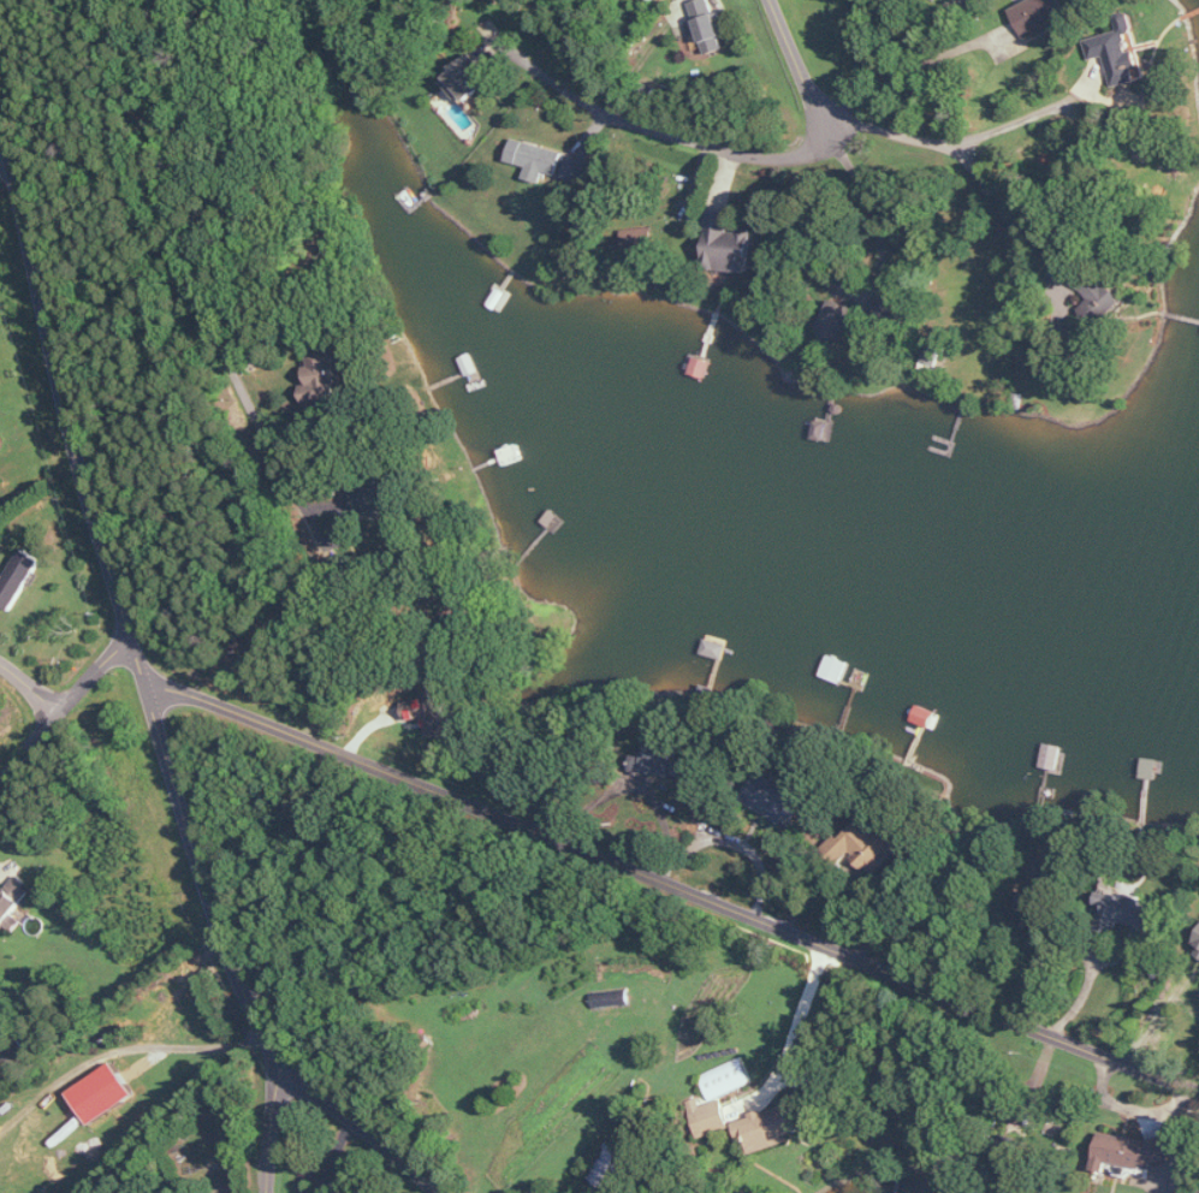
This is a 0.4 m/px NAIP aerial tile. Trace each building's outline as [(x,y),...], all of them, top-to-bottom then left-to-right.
[(691,36),(695,48),(731,37),(723,10),(716,13),(712,0),(699,0),(691,2),(701,33),(691,36)] [(1061,0),(1031,0),(1011,10),(1026,39),(1070,17),(1061,0)] [(1148,79),(1141,51),(1133,53),(1128,34),(1138,32),(1134,14),(1119,18),(1122,31),(1088,40),(1093,61),(1108,57),(1115,87),(1148,79)] [(446,79),(468,104),(494,82),(473,56),(446,79)] [(510,162),(530,166),(527,179),(544,183),(546,173),(561,176),(566,151),(514,140),(510,162)] [(594,162),(574,155),(567,176),(586,183),(594,162)] [(707,269),(752,272),(755,233),(732,231),(734,215),(711,213),(707,269)] [(626,230),(627,260),(647,260),(647,248),(655,248),(654,229),(626,230)] [(859,309),(834,300),(820,334),(846,344),(859,309)] [(310,402),(342,399),(340,377),(350,376),(348,352),(305,357),(310,402)] [(44,559),(24,548),(0,592),(0,604),(15,612),(44,559)] [(455,734),(453,719),(446,720),(441,687),(426,689),(427,698),(405,702),(407,720),(428,717),(431,737),(455,734)] [(644,774),(682,777),(683,763),(674,762),(676,747),(646,744),(644,774)] [(755,772),(742,805),(795,827),(809,794),(755,772)] [(20,875),(0,898),(0,928),(1,929),(37,890),(20,875)] [(1121,925),(1164,936),(1171,906),(1104,889),(1100,904),(1112,907),(1106,930),(1119,933),(1121,925)] [(703,1074),(712,1099),(755,1084),(745,1058),(703,1074)] [(72,1093),(93,1125),(138,1095),(116,1063),(72,1093)] [(794,1143),(792,1136),(803,1133),(795,1104),(736,1121),(741,1139),(751,1136),(755,1154),(794,1143)] [(1170,1134),(1150,1140),(1121,1136),(1120,1136),(1101,1133),(1095,1170),(1108,1172),(1110,1163),(1138,1168),(1176,1157),(1170,1134)]
